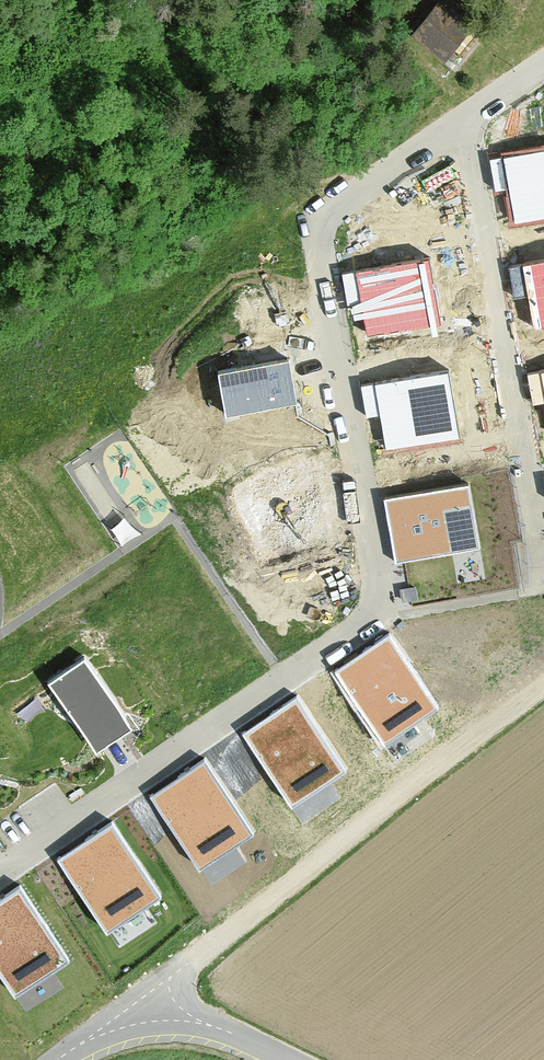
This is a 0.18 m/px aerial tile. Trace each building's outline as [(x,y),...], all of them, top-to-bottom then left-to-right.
[(456,65),(475,38),(451,22),(440,38),(430,30),(422,42),(456,65)] [(490,156),(495,194),(506,192),(510,223),(543,219),(543,149),(490,156)] [(509,263),(514,299),(529,297),(534,329),(543,328),(543,258),(509,263)] [(430,260),(342,271),(347,308),(363,306),(367,338),(439,328),(430,260)] [(291,365),(218,376),(224,415),(297,405),(291,365)] [(527,375),(532,403),(543,401),(543,372),(527,375)] [(447,373),(360,388),(366,418),(380,416),(386,453),(459,441),(447,373)] [(466,485),(385,499),(397,561),(477,546),(466,485)] [(389,637),(333,672),(381,747),(436,712),(389,637)] [(134,723),(85,651),(47,678),(97,749),(134,723)] [(294,700),(243,734),(290,807),(342,773),(294,700)] [(207,763),(152,797),(198,871),(252,837),(207,763)] [(110,826),(58,860),(105,933),(158,900),(110,826)] [(0,907),(0,970),(18,997),(66,966),(19,895),(0,907)]
